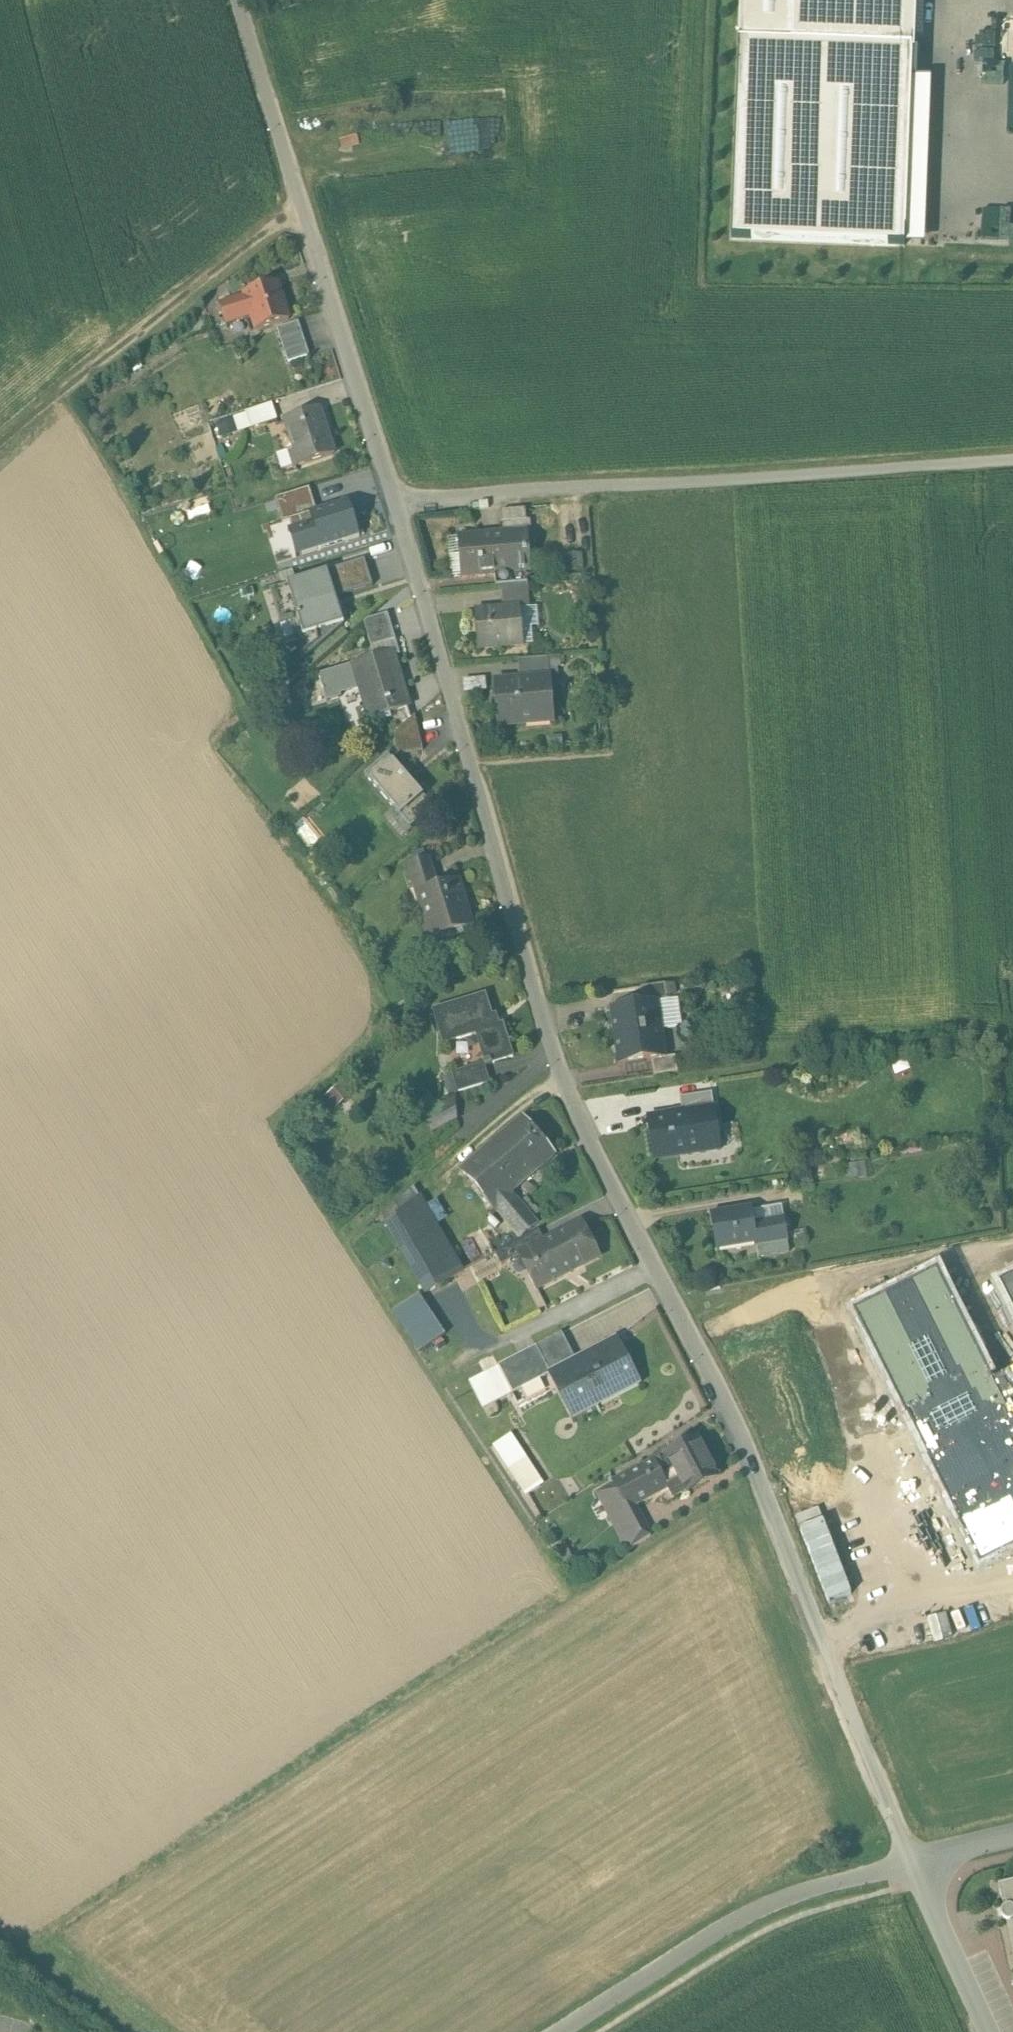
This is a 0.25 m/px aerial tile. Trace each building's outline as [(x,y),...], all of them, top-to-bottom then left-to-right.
[(734,238),(925,246),(932,77),(915,76),(918,0),(744,0),(734,238)] [(985,108),(1012,108),(1012,64),(986,63),(985,108)] [(1012,206),(1012,195),(1003,192),(1000,202),(1012,206)] [(278,284),(245,294),(246,296),(219,305),(226,324),(252,316),(257,331),(289,320),(278,284)] [(279,327),(290,361),(312,354),(301,320),(279,327)] [(271,405),(248,413),(249,414),(253,427),(276,420),(271,405)] [(318,409),(285,420),(295,448),(290,449),(296,467),(333,455),(318,409)] [(249,414),(236,418),(240,431),(253,427),(249,414)] [(306,497),(283,505),(287,516),(310,509),(306,497)] [(349,502),(312,514),(310,509),(287,516),(284,517),(289,533),(313,526),(321,549),(360,536),(349,502)] [(526,509),(502,511),(503,523),(527,521),(526,509)] [(527,521),(503,523),(504,535),(508,534),(526,533),(532,532),(531,521),(527,521)] [(526,533),(508,534),(511,571),(526,570),(526,571),(530,571),(526,533)] [(504,535),(490,536),(490,538),(480,539),(479,537),(459,539),(461,562),(463,561),(464,575),(462,575),(462,577),(501,573),(511,572),(511,571),(508,534),(504,535)] [(328,572),(336,597),(371,586),(363,561),(328,572)] [(526,570),(511,571),(511,572),(501,573),(502,586),(527,584),(526,571),(526,570)] [(303,659),(344,624),(336,597),(328,572),(287,585),(271,590),(281,623),(290,620),(303,659)] [(527,584),(502,586),(503,601),(528,599),(527,584)] [(520,608),(475,612),(479,649),(524,645),(520,608)] [(388,614),(368,620),(364,624),(375,659),(391,654),(393,658),(400,656),(388,614)] [(375,659),(319,675),(327,702),(342,698),(341,695),(361,689),(371,719),(408,708),(393,658),(391,654),(375,659)] [(548,658),(518,660),(519,676),(533,675),(533,679),(550,678),(548,658)] [(533,679),(519,680),(519,682),(508,683),(508,681),(495,682),(498,726),(524,724),(524,718),(552,716),(552,722),(554,722),(551,678),(533,679)] [(416,716),(394,733),(396,742),(420,737),(416,716)] [(420,737),(396,742),(399,756),(423,751),(420,737)] [(433,808),(388,756),(365,775),(410,827),(433,808)] [(429,860),(407,866),(414,890),(436,883),(429,860)] [(459,881),(425,892),(430,909),(422,911),(422,913),(423,912),(431,938),(430,939),(431,940),(473,927),(472,926),(467,927),(460,902),(465,900),(459,881)] [(665,985),(641,988),(643,1004),(658,1002),(658,1003),(667,1001),(665,985)] [(485,995),(433,1011),(444,1045),(476,1035),(485,1063),(484,1063),(486,1068),(492,1066),(491,1065),(513,1058),(503,1025),(495,1027),(485,995)] [(643,1004),(610,1009),(614,1038),(662,1031),(658,1003),(658,1002),(643,1004)] [(662,1031),(614,1038),(618,1066),(652,1062),(666,1059),(662,1031)] [(666,1059),(652,1062),(654,1077),(678,1074),(675,1057),(666,1059)] [(479,1067),(454,1075),(459,1092),(485,1084),(479,1067)] [(344,1083),(327,1095),(335,1107),(352,1095),(344,1083)] [(683,1116),(651,1121),(651,1118),(649,1118),(656,1159),(689,1154),(689,1156),(720,1151),(712,1093),(681,1098),(683,1116)] [(521,1118),(461,1169),(495,1208),(512,1193),(554,1157),(521,1118)] [(412,1189),(395,1204),(403,1213),(420,1198),(412,1189)] [(538,1224),(512,1193),(495,1208),(521,1239),(538,1224)] [(463,1272),(420,1198),(403,1213),(395,1204),(382,1214),(427,1293),(463,1272)] [(784,1219),(754,1224),(751,1208),(750,1208),(750,1210),(756,1243),(756,1248),(788,1243),(784,1219)] [(750,1210),(712,1216),(712,1214),(711,1214),(717,1252),(718,1252),(718,1250),(756,1243),(750,1210)] [(545,1242),(519,1255),(520,1256),(538,1290),(599,1257),(581,1222),(545,1242)] [(539,1231),(495,1254),(501,1266),(520,1256),(519,1255),(545,1242),(539,1231)] [(993,1385),(937,1272),(852,1314),(979,1569),(1012,1552),(1012,1376),(993,1385)] [(999,1288),(1012,1315),(1012,1281),(999,1288)] [(437,1341),(410,1301),(393,1312),(420,1352),(437,1341)] [(562,1334),(536,1347),(550,1374),(575,1361),(574,1359),(575,1359),(562,1334)] [(575,1359),(574,1359),(575,1361),(550,1374),(551,1375),(573,1417),(571,1418),(572,1420),(638,1385),(638,1386),(640,1386),(619,1345),(621,1344),(620,1343),(588,1359),(586,1353),(575,1359)] [(536,1347),(499,1367),(512,1393),(513,1395),(551,1375),(550,1374),(536,1347)] [(499,1367),(470,1382),(483,1408),(512,1393),(499,1367)] [(540,1486),(507,1436),(494,1445),(527,1495),(540,1486)] [(718,1476),(697,1438),(666,1455),(680,1480),(686,1492),(718,1476)] [(666,1455),(614,1482),(616,1485),(628,1510),(635,1506),(667,1489),(667,1487),(680,1480),(666,1455)] [(628,1510),(616,1485),(599,1494),(612,1518),(628,1510)] [(628,1510),(612,1518),(629,1551),(651,1537),(635,1506),(628,1510)] [(998,1884),(1003,1903),(1007,1902),(1007,1905),(1005,1907),(1002,1909),(1001,1912),(1002,1915),(1003,1918),(1005,1920),(1008,1921),(1011,1920),(1012,1924),(1008,1925),(1012,1947),(1012,1881),(998,1884)]
